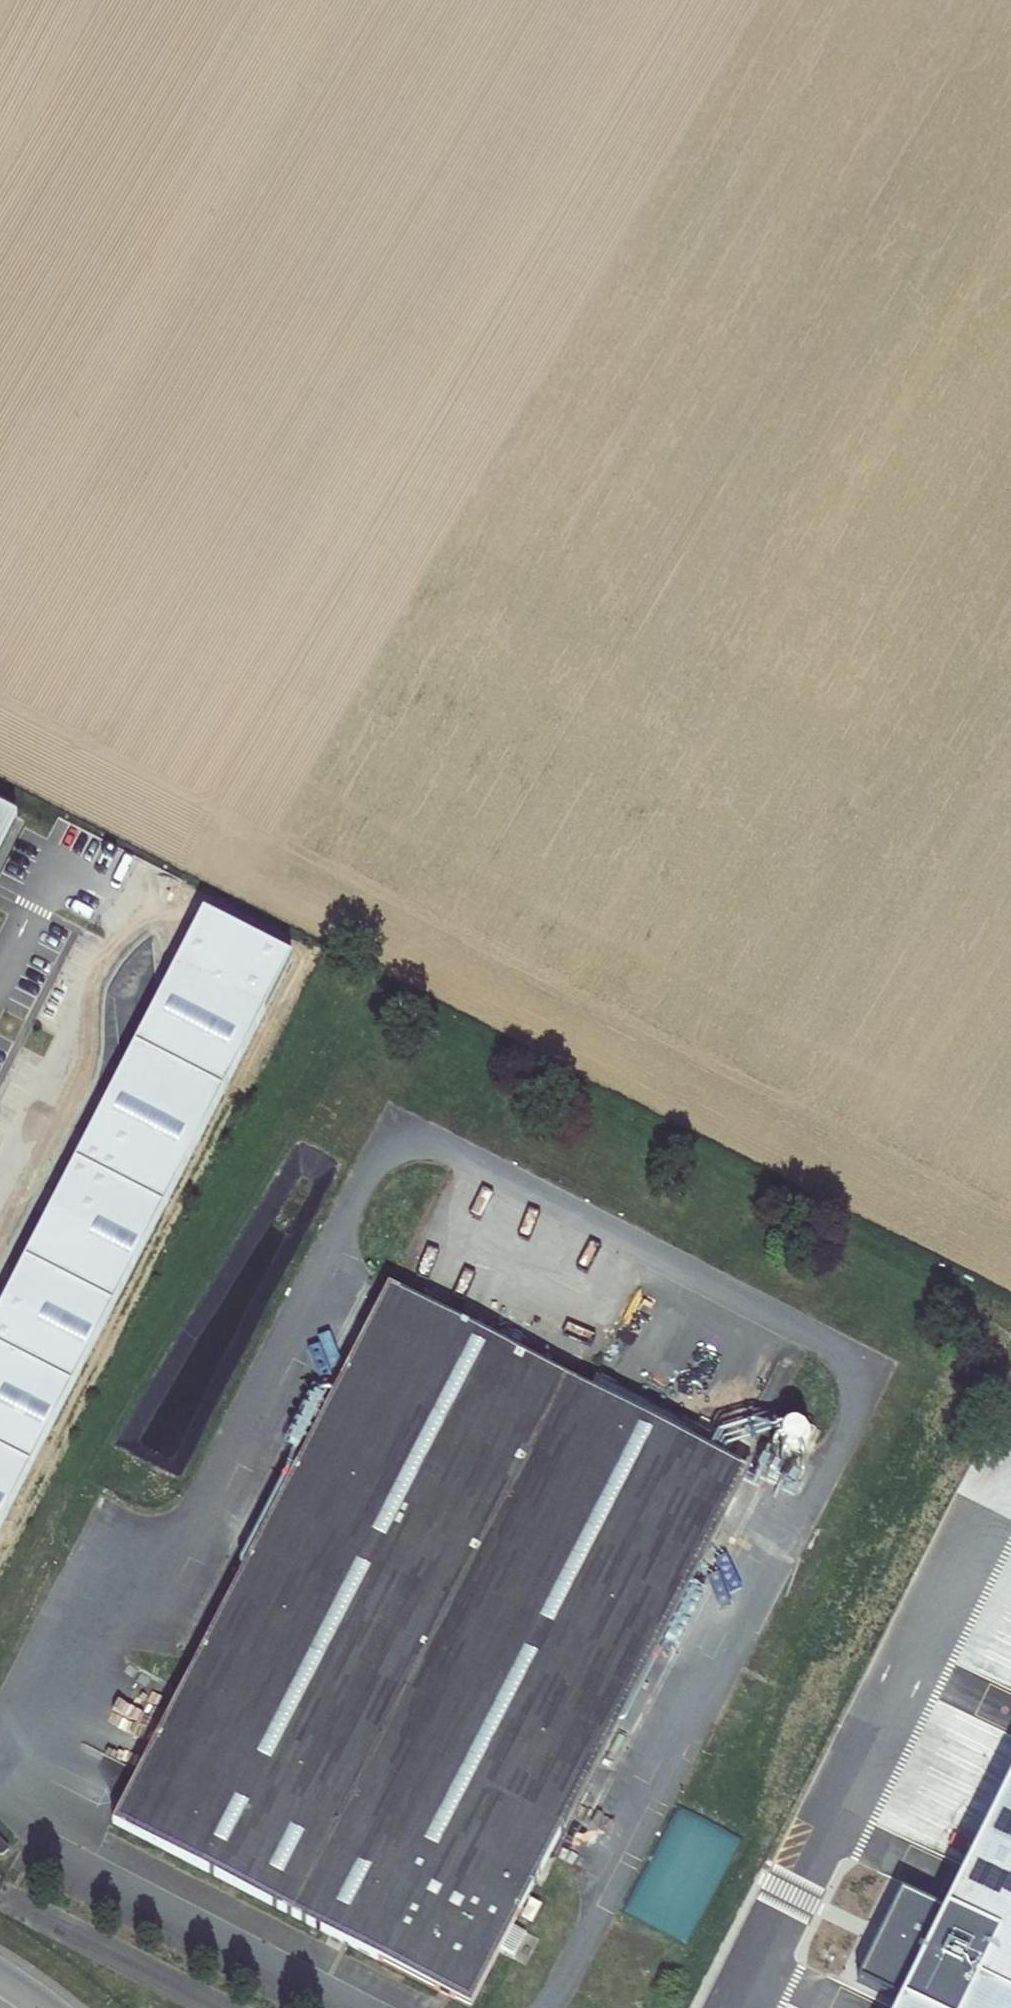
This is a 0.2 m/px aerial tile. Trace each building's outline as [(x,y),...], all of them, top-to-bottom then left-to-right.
[(18,818),(0,808),(0,853),(18,818)] [(293,961),(204,915),(176,969),(187,988),(158,1005),(169,1023),(140,1040),(151,1059),(121,1076),(132,1094),(103,1112),(48,1218),(59,1237),(30,1254),(41,1273),(11,1290),(0,1312),(0,1530),(293,961)] [(187,988),(176,969),(158,1005),(187,988)] [(158,1005),(140,1040),(169,1023),(158,1005)] [(140,1040),(121,1076),(151,1059),(140,1040)] [(121,1076),(103,1112),(132,1094),(121,1076)] [(48,1218),(30,1254),(59,1237),(48,1218)] [(30,1254),(11,1290),(41,1273),(30,1254)] [(725,1461),(676,1436),(388,1287),(183,1687),(228,1709),(171,1820),(127,1797),(115,1823),(472,2007),(563,1830),(748,1473),(725,1461)] [(705,1415),(729,1426),(742,1399),(718,1388),(705,1415)] [(725,1461),(731,1448),(683,1423),(676,1436),(725,1461)] [(228,1709),(183,1687),(127,1797),(171,1820),(228,1709)] [(901,2007),(1010,2007),(1010,1786),(946,1916),(902,1894),(858,1983),(902,2005),(901,2007)] [(638,1908),(689,1933),(734,1844),(708,1830),(675,1894),(651,1882),(638,1908)]
